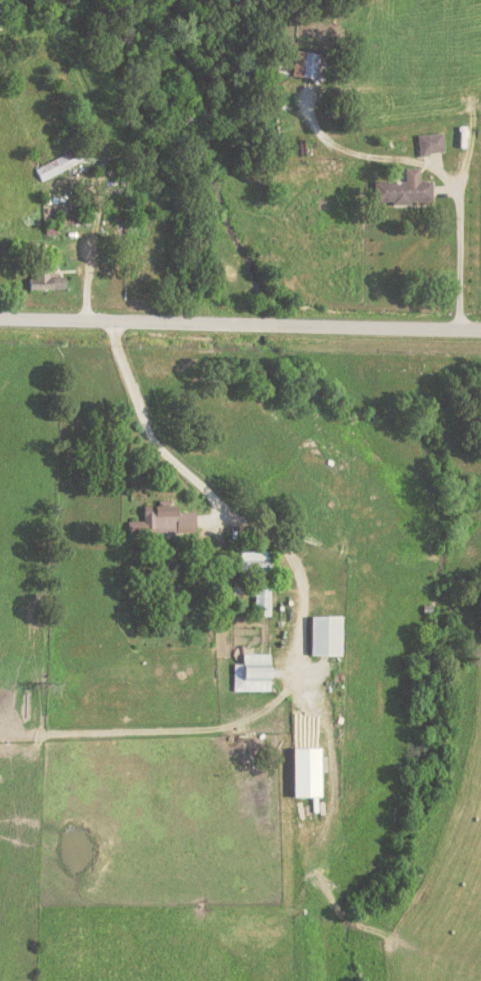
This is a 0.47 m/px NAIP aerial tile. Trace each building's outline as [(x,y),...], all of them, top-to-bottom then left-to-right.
[(321,79),(323,53),(294,50),(292,76),(321,79)] [(416,135),(418,155),(444,152),(442,132),(416,135)] [(431,181),(419,181),(418,167),(403,168),(404,181),(372,181),(373,203),(431,202),(431,181)] [(29,290),(63,290),(63,276),(50,277),(50,264),(28,264),(29,290)] [(194,532),(193,512),(175,512),(175,502),(142,503),(142,521),(128,521),(128,533),(194,532)] [(269,550),(239,550),(239,573),(269,573),(269,550)] [(269,584),(253,584),(253,615),(269,615),(269,584)] [(309,656),(340,656),(340,616),(309,616),(309,656)] [(269,690),(269,653),(241,653),(241,663),(233,663),(233,690),(269,690)] [(291,797),(318,797),(318,748),(291,748),(291,797)]
